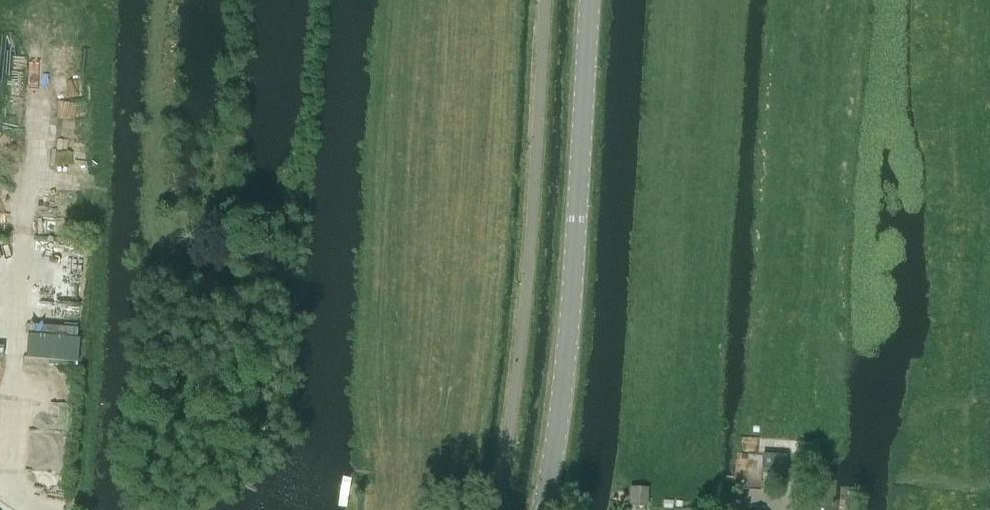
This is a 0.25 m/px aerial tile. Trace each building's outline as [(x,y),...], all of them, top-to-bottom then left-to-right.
[(631,486),(630,504),(648,505),(649,486),(631,486)]
